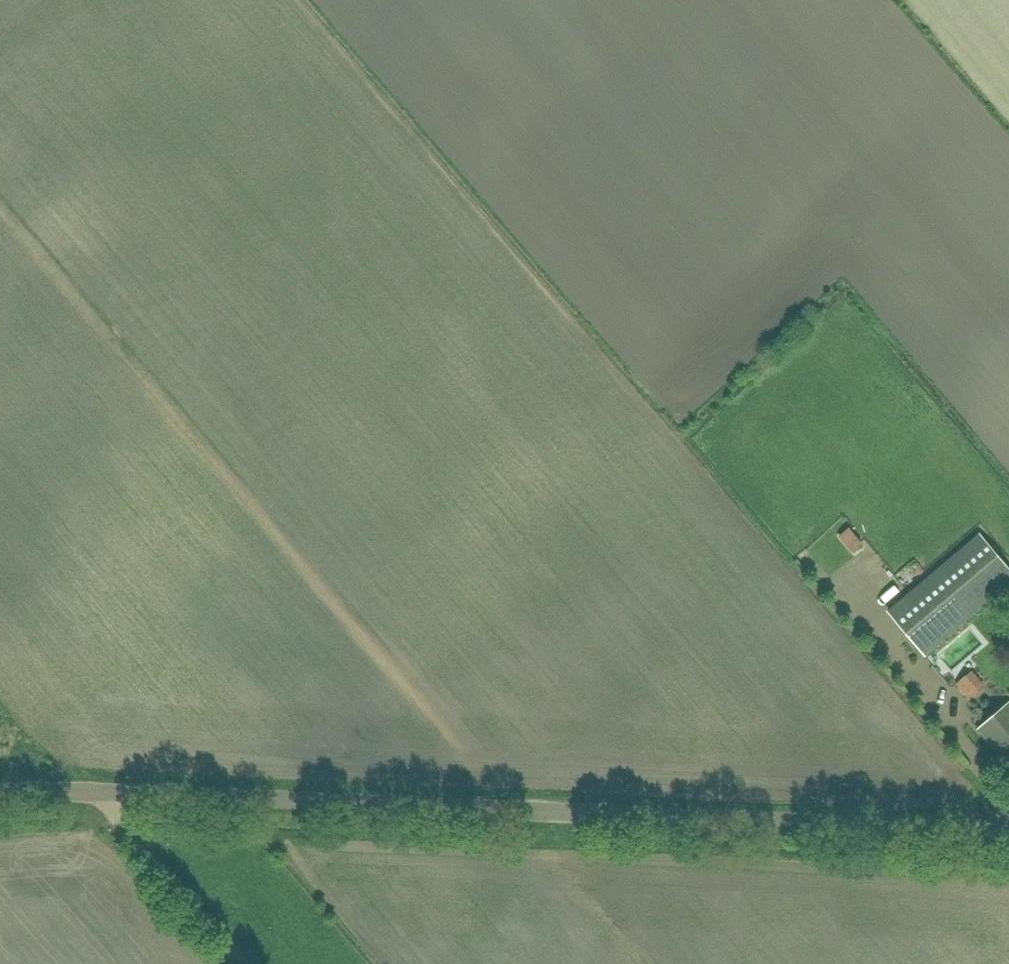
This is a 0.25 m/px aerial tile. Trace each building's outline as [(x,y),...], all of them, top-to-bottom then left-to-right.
[(850,546),(863,538),(852,520),(839,528),(850,546)] [(1008,584),(1008,568),(980,533),(888,610),(925,654),(1008,584)] [(1008,702),(977,728),(1008,766),(1008,703),(1008,702)]
